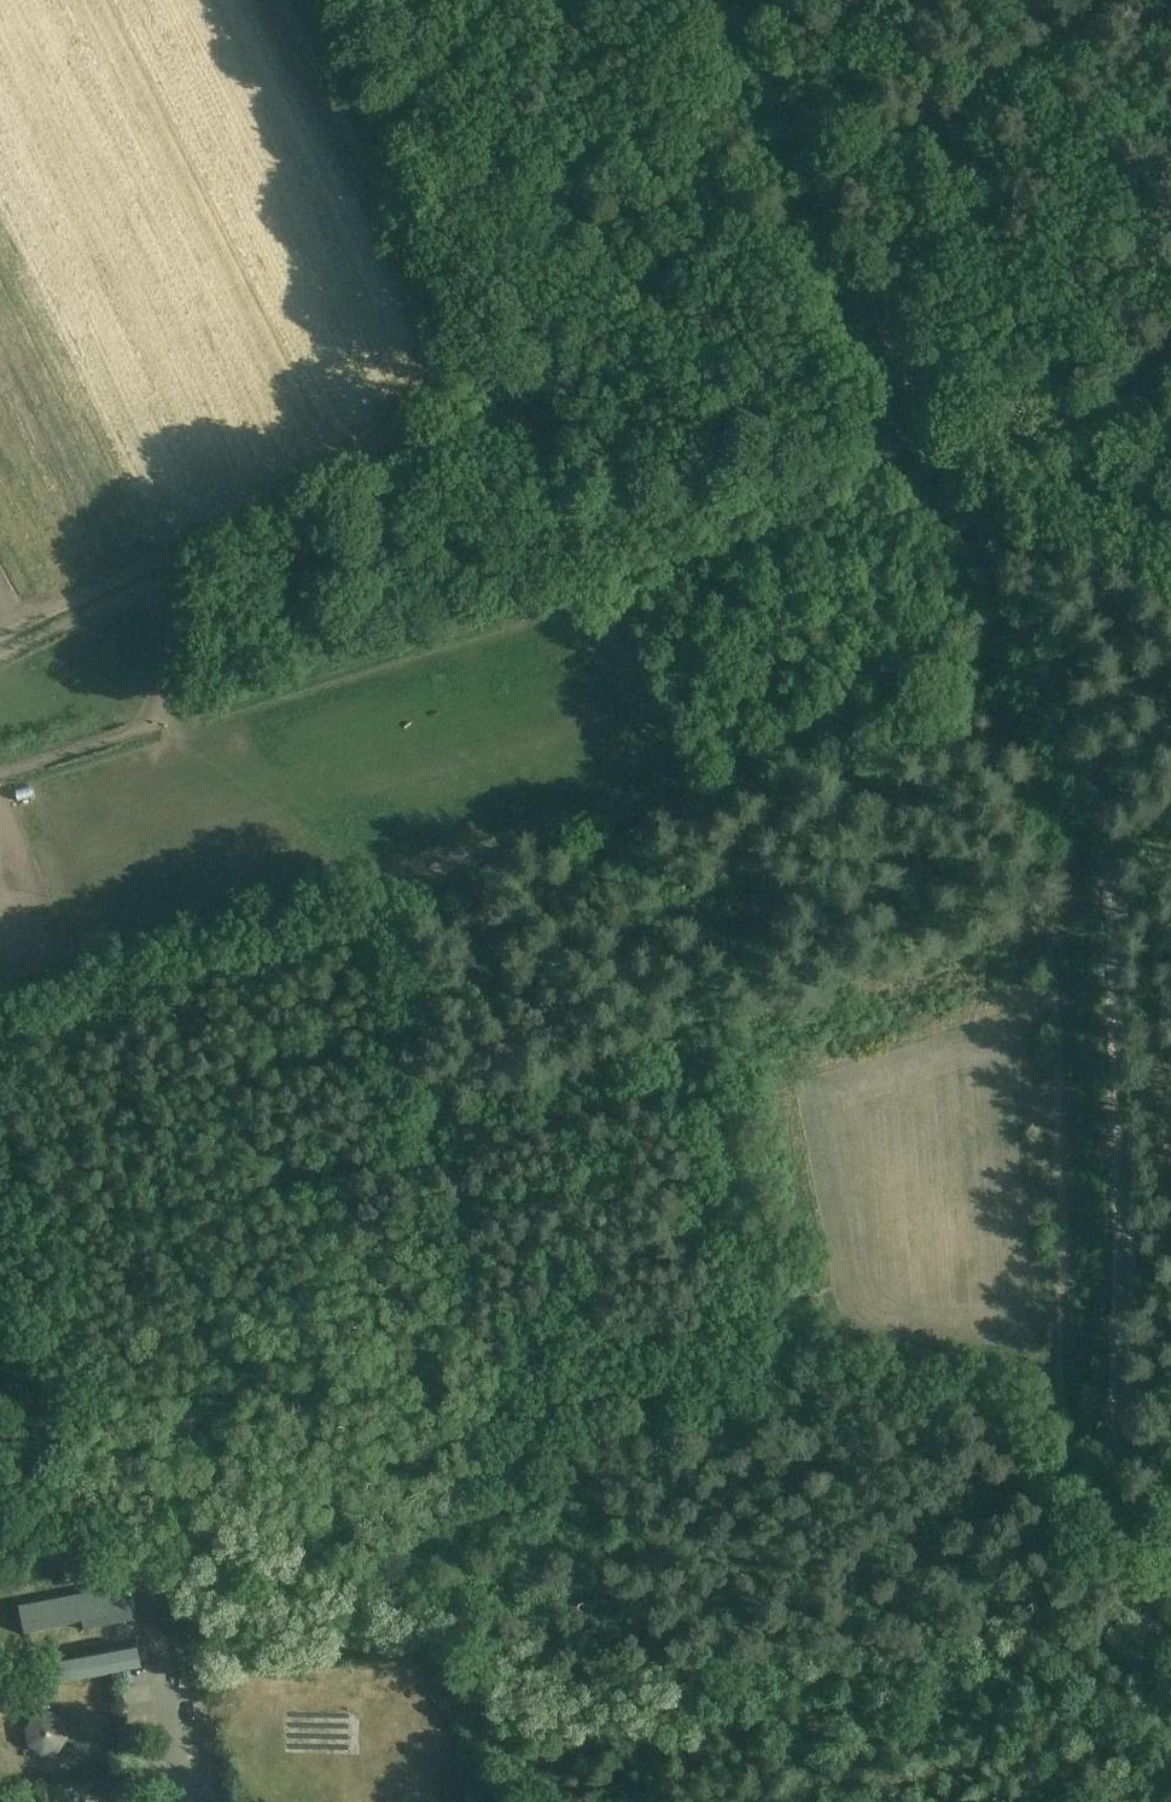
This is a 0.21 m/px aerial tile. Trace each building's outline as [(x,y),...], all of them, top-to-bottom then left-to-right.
[(125,1585),(75,1595),(81,1626),(82,1629),(132,1619),(125,1585)] [(81,1626),(75,1595),(18,1605),(24,1636),(81,1626)] [(29,1666),(33,1686),(139,1666),(135,1645),(29,1666)] [(22,1706),(35,1741),(67,1729),(55,1694),(22,1706)] [(355,1703),(294,1700),(293,1738),(353,1740),(355,1703)]
